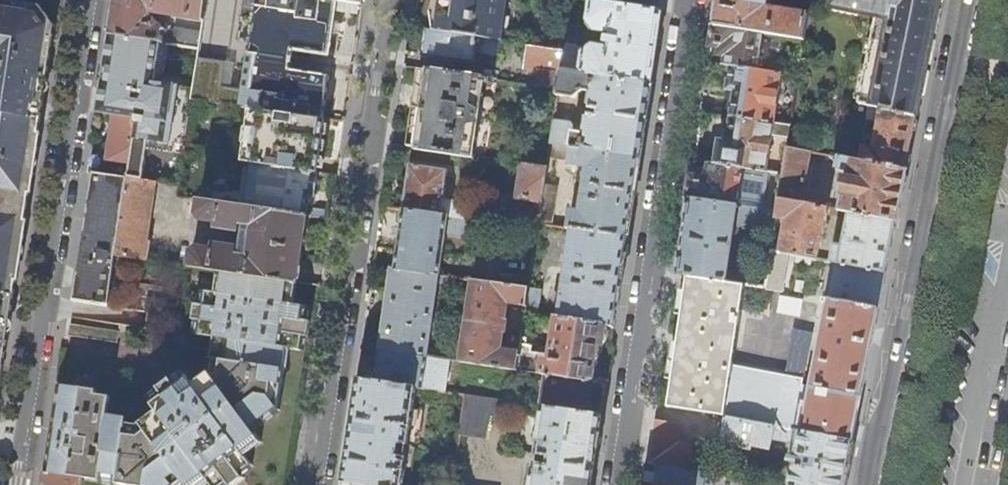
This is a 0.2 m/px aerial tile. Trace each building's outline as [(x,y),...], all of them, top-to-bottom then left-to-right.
[(15,295),(20,260),(37,154),(42,118),(27,115),(29,103),(44,106),(49,71),(44,70),(46,63),(51,63),(51,60),(46,54),(42,53),(43,45),(47,46),(54,40),(57,25),(42,5),(36,5),(8,0),(0,0),(0,293),(15,295)] [(203,22),(206,0),(114,0),(109,35),(159,42),(163,43),(165,28),(158,28),(148,13),(203,22)] [(291,62),(293,52),(328,57),(335,11),(337,1),(330,0),(262,0),(261,7),(254,6),(247,55),(291,62)] [(501,0),(417,0),(413,29),(426,31),(496,42),(501,0)] [(644,9),(645,0),(614,0),(613,5),(644,9)] [(714,26),(762,34),(803,40),(809,0),(798,0),(798,5),(801,5),(799,14),(771,10),(770,0),(718,0),(714,26)] [(916,116),(921,87),(931,40),(939,0),(834,0),(832,7),(875,16),(867,57),(858,104),(916,116)] [(362,5),(337,1),(335,11),(360,15),(362,5)] [(649,84),(660,11),(644,9),(613,5),(601,3),(590,1),(587,25),(590,32),(613,35),(613,39),(611,42),(611,44),(612,46),(611,50),(588,47),(582,51),(578,74),(649,84)] [(578,14),(569,13),(563,52),(563,58),(572,59),(574,44),(570,43),(571,30),(576,31),(578,14)] [(200,45),(203,27),(195,26),(194,33),(182,31),(180,46),(200,49),(200,45)] [(728,48),(725,66),(732,67),(756,71),(762,34),(714,26),(711,46),(728,48)] [(498,42),(496,42),(426,31),(422,56),(473,65),(475,54),(495,57),(498,42)] [(112,116),(134,119),(131,142),(185,150),(192,100),(194,88),(153,83),(159,42),(109,35),(97,113),(112,116)] [(563,58),(563,52),(526,46),(522,70),(538,72),(536,86),(558,90),(560,72),(563,58)] [(261,110),(323,118),(329,77),(290,71),(291,62),(247,55),(242,93),(240,107),(261,110)] [(194,88),(192,100),(240,107),(242,93),(220,90),(224,63),(199,59),(194,88)] [(733,118),(774,123),(781,75),(756,71),(732,67),(729,88),(737,90),(733,118)] [(492,80),(425,70),(414,149),(473,158),(484,84),(491,85),(492,80)] [(639,157),(649,84),(578,74),(560,72),(558,90),(557,96),(574,99),(582,91),(590,93),(591,99),(590,110),(598,111),(597,116),(589,115),(587,128),(589,129),(589,132),(585,135),(576,133),(569,124),(553,122),(550,143),(571,147),(639,157)] [(729,88),(724,116),(733,118),(737,90),(729,88)] [(858,162),(905,170),(911,141),(916,116),(858,104),(856,104),(854,118),(877,123),(872,151),(860,149),(858,162)] [(264,166),(317,174),(321,147),(326,119),(323,118),(261,110),(253,165),(264,166)] [(90,159),(88,174),(92,175),(127,179),(131,142),(134,119),(112,116),(106,161),(90,159)] [(717,165),(741,169),(766,173),(774,123),(733,118),(730,132),(723,131),(717,165)] [(569,160),(571,147),(550,143),(548,157),(569,160)] [(626,238),(639,157),(571,147),(569,160),(568,167),(586,170),(580,212),(570,211),(567,229),(572,230),(626,238)] [(786,148),(779,198),(801,203),(811,153),(786,148)] [(149,180),(166,182),(170,154),(153,152),(149,180)] [(849,212),(895,221),(901,191),(905,170),(858,162),(836,158),(834,169),(850,172),(848,178),(844,177),(841,180),(839,192),(846,193),(843,205),(839,204),(839,210),(849,212)] [(248,164),(247,185),(261,187),(264,166),(253,165),(248,164)] [(691,180),(688,199),(736,206),(741,169),(717,165),(711,164),(709,174),(708,182),(701,181),(691,180)] [(408,165),(401,211),(440,216),(442,200),(446,171),(408,165)] [(546,169),(521,165),(517,199),(541,202),(543,191),(546,169)] [(251,208),(306,216),(310,194),(314,195),(317,174),(264,166),(261,187),(247,185),(245,193),(253,194),(251,208)] [(702,173),(701,181),(708,182),(709,174),(702,173)] [(82,241),(72,302),(108,307),(112,276),(115,257),(127,179),(92,175),(87,208),(82,241)] [(139,261),(145,262),(148,243),(145,243),(154,183),(127,179),(115,257),(139,261)] [(543,191),(541,202),(540,209),(538,224),(550,226),(555,193),(543,191)] [(781,252),(788,253),(815,259),(826,208),(801,203),(779,198),(777,211),(776,216),(787,219),(781,252)] [(688,199),(676,275),(687,276),(725,282),(734,226),(774,231),(776,216),(777,211),(736,206),(688,199)] [(442,200),(440,216),(447,217),(464,220),(466,204),(442,200)] [(255,277),(296,283),(299,264),(301,251),(306,216),(251,208),(199,201),(197,215),(202,221),(218,223),(223,229),(236,231),(239,230),(240,228),(240,223),(245,224),(254,226),(249,258),(240,257),(235,256),(236,252),(235,250),(233,248),(220,246),(213,251),(198,249),(191,254),(191,258),(177,256),(175,266),(217,272),(255,277)] [(509,205),(506,226),(537,230),(538,224),(540,209),(509,205)] [(440,216),(401,211),(394,270),(439,276),(447,217),(440,216)] [(834,262),(884,272),(890,243),(895,221),(849,212),(840,246),(832,244),(828,261),(834,262)] [(245,224),(240,257),(249,258),(254,226),(245,224)] [(612,327),(626,238),(572,230),(563,291),(548,289),(546,301),(561,304),(558,319),(605,326),(612,327)] [(771,250),(765,289),(782,292),(788,253),(781,252),(771,250)] [(115,257),(112,276),(137,280),(139,261),(115,257)] [(810,387),(859,397),(873,328),(884,272),(834,262),(822,324),(810,387)] [(394,270),(390,269),(378,350),(426,357),(440,359),(441,351),(428,349),(438,285),(451,287),(452,278),(439,276),(394,270)] [(543,271),(531,269),(528,289),(525,306),(524,313),(536,315),(543,271)] [(296,283),(255,277),(217,272),(214,293),(202,292),(199,305),(195,305),(193,320),(197,321),(195,335),(213,338),(209,359),(212,361),(210,370),(192,385),(184,374),(172,383),(169,379),(157,388),(159,392),(148,400),(156,409),(138,424),(126,423),(127,418),(106,415),(108,397),(95,395),(95,391),(59,386),(47,475),(81,480),(81,479),(115,484),(117,484),(179,484),(182,483),(184,484),(202,484),(207,481),(210,484),(227,484),(228,484),(235,484),(243,479),(241,476),(252,467),(244,455),(260,443),(252,431),(277,413),(286,353),(300,353),(302,339),(308,339),(310,322),(305,321),(307,307),(293,305),(296,283)] [(687,276),(673,364),(752,374),(752,369),(732,365),(744,285),(725,282),(687,276)] [(525,306),(528,289),(473,281),(461,362),(516,371),(519,353),(500,350),(503,333),(506,334),(508,321),(505,321),(507,304),(525,306)] [(6,353),(6,350),(0,349),(1,342),(7,342),(13,308),(0,306),(0,357),(6,353)] [(538,316),(536,315),(524,313),(521,338),(526,339),(526,340),(530,340),(535,336),(538,316)] [(516,371),(547,375),(591,382),(596,345),(602,346),(605,326),(558,319),(557,319),(552,350),(525,346),(526,340),(526,339),(521,338),(519,353),(516,371)] [(117,332),(69,325),(67,336),(115,344),(117,332)] [(426,357),(378,350),(373,382),(415,388),(428,390),(429,385),(423,384),(426,357)] [(725,417),(745,420),(752,374),(673,364),(666,407),(725,417)] [(796,430),(851,441),(855,417),(859,397),(810,387),(801,385),(802,379),(752,369),(752,374),(745,420),(796,430)] [(586,414),(591,382),(547,375),(542,407),(586,414)] [(356,379),(349,427),(340,482),(361,484),(401,484),(405,459),(396,457),(398,444),(407,445),(415,388),(373,382),(356,379)] [(505,416),(507,402),(465,396),(459,436),(485,440),(489,414),(505,416)] [(599,416),(586,414),(542,407),(535,455),(547,458),(546,465),(533,463),(530,484),(589,484),(591,470),(599,416)] [(845,466),(851,441),(796,430),(745,420),(725,417),(720,440),(768,449),(770,438),(796,443),(789,478),(788,484),(841,484),(845,466)] [(654,421),(647,466),(703,474),(712,475),(718,448),(677,442),(680,425),(654,421)] [(644,484),(702,484),(703,474),(647,466),(644,484)] [(40,484),(80,484),(81,480),(47,475),(41,474),(40,484)] [(776,484),(788,484),(789,478),(778,476),(776,484)]
